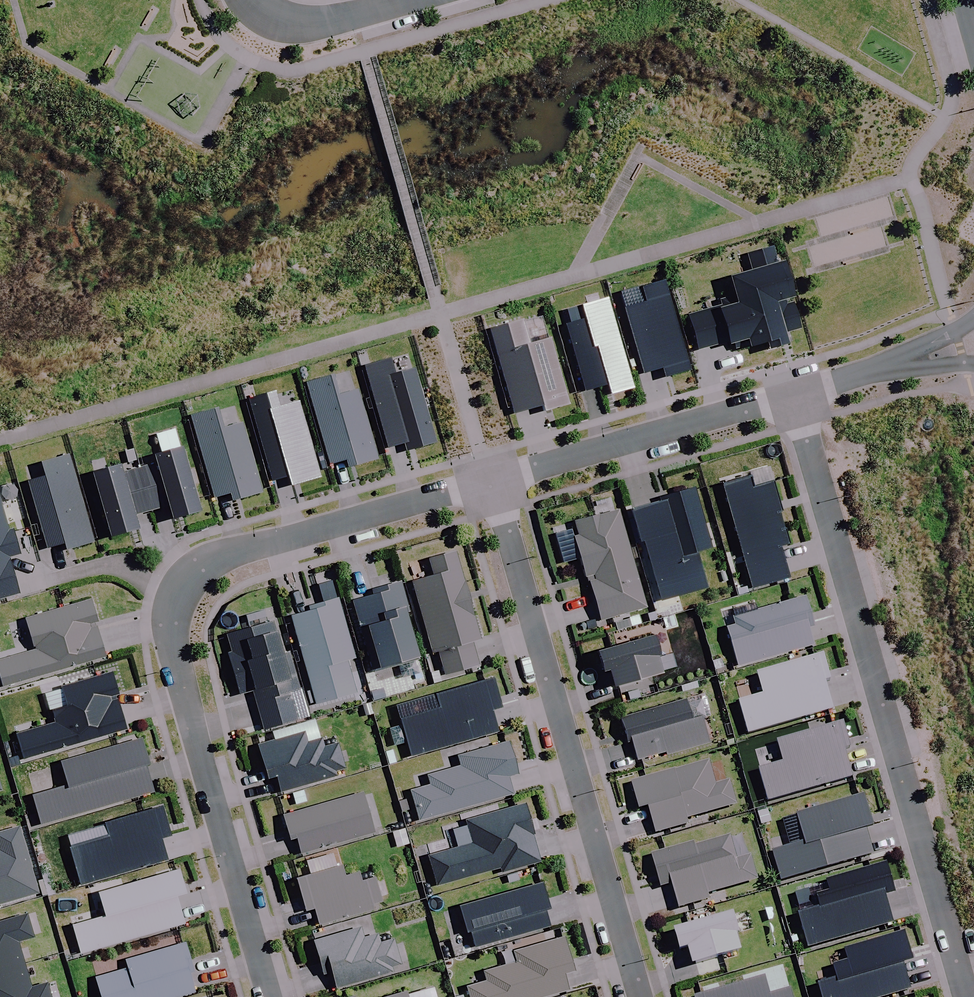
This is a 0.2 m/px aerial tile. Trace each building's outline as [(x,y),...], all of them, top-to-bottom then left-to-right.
[(736,301),(687,316),(698,351),(727,342),(730,352),(756,344),(758,353),(787,345),(783,333),(800,328),(790,298),(795,297),(784,261),(778,263),(773,247),(748,255),(753,271),(729,278),(736,301)] [(618,295),(643,375),(662,369),(665,378),(689,370),(662,282),(618,295)] [(585,319),(565,325),(585,391),(608,384),(611,395),(633,388),(605,299),(581,306),(585,319)] [(522,320),(488,330),(513,414),(542,406),(544,412),(568,404),(548,339),(529,345),(522,320)] [(388,358),(362,366),(388,449),(403,444),(406,452),(435,443),(413,369),(393,375),(388,358)] [(331,376),(305,383),(329,465),(344,461),(347,468),(377,460),(356,391),(337,397),(331,376)] [(274,392),(248,400),(272,480),(287,476),(290,485),(319,477),(297,403),(278,409),(274,392)] [(214,410),(189,417),(213,499),(228,495),(230,502),(260,494),(240,425),(221,431),(214,410)] [(117,466),(90,474),(109,539),(136,531),(132,516),(167,506),(171,521),(198,513),(179,448),(152,456),(154,464),(120,474),(117,466)] [(93,542),(68,455),(40,463),(44,477),(26,482),(46,549),(63,544),(65,550),(93,542)] [(749,476),(721,484),(753,589),(788,578),(779,547),(789,544),(771,484),(753,489),(749,476)] [(710,548),(692,488),(659,498),(661,503),(631,512),(640,543),(643,542),(661,602),(706,588),(696,553),(710,548)] [(0,508),(0,598),(17,593),(7,558),(19,554),(12,530),(7,531),(0,508)] [(597,515),(574,522),(578,537),(573,538),(585,577),(586,577),(599,622),(646,608),(617,511),(598,517),(597,515)] [(434,576),(411,582),(432,653),(438,651),(445,676),(478,666),(471,643),(480,640),(454,552),(429,559),(434,576)] [(355,659),(333,582),(319,586),(324,602),(309,606),(310,611),(290,617),(315,704),(355,693),(346,661),(355,659)] [(409,612),(400,583),(371,591),(373,596),(352,603),(373,672),(417,659),(403,614),(409,612)] [(725,628),(737,667),(812,645),(807,628),(813,626),(804,597),(733,618),(735,625),(725,628)] [(90,600),(25,619),(34,651),(0,661),(0,680),(2,687),(104,658),(94,623),(97,622),(90,600)] [(263,729),(306,717),(288,653),(279,656),(270,624),(226,637),(231,653),(227,654),(239,695),(252,691),(263,729)] [(651,637),(595,653),(601,674),(608,672),(613,688),(660,674),(655,658),(657,657),(651,637)] [(831,681),(824,657),(759,676),(765,696),(740,704),(750,735),(834,710),(826,683),(831,681)] [(117,694),(111,673),(61,687),(67,707),(50,712),(53,723),(15,735),(22,760),(125,730),(115,695),(117,694)] [(492,678),(395,707),(411,758),(497,732),(490,710),(500,707),(492,678)] [(698,696),(620,719),(627,742),(631,741),(638,764),(708,743),(700,717),(704,716),(698,696)] [(275,741),(257,746),(267,780),(275,778),(279,793),(335,777),(334,772),(343,769),(336,744),(323,748),(321,739),(320,740),(314,721),(272,732),(275,741)] [(850,749),(843,725),(778,744),(784,764),(760,771),(769,802),(854,777),(846,750),(850,749)] [(147,766),(140,740),(60,763),(66,786),(32,796),(41,826),(153,793),(145,766),(147,766)] [(409,791),(418,821),(512,795),(507,777),(515,775),(507,744),(457,758),(460,767),(427,777),(430,785),(409,791)] [(716,787),(709,763),(675,773),(675,771),(632,784),(640,811),(649,808),(657,834),(688,825),(687,820),(736,805),(730,783),(716,787)] [(872,825),(863,793),(782,817),(790,844),(771,850),(780,880),(872,853),(864,827),(872,825)] [(362,794),(282,816),(289,840),(295,838),(300,855),(373,834),(362,794)] [(427,857),(436,886),(537,857),(531,836),(533,835),(524,805),(466,821),(473,845),(427,857)] [(170,836),(162,808),(103,825),(65,836),(80,887),(166,862),(159,840),(170,836)] [(18,828),(0,833),(0,905),(38,894),(18,828)] [(735,859),(728,835),(693,845),(692,842),(650,854),(660,886),(670,883),(677,907),(708,898),(706,893),(755,879),(747,855),(735,859)] [(893,892),(884,863),(825,880),(828,892),(815,896),(818,907),(797,914),(807,947),(891,921),(883,895),(893,892)] [(341,866),(295,879),(304,912),(314,909),(318,925),(382,907),(374,879),(360,883),(358,873),(344,877),(341,866)] [(183,895),(176,871),(98,894),(104,917),(72,926),(80,954),(184,924),(176,897),(183,895)] [(541,884),(458,908),(466,934),(470,932),(474,948),(549,927),(544,910),(548,909),(541,884)] [(729,911),(671,929),(677,949),(684,947),(689,964),(738,949),(733,933),(736,932),(729,911)] [(24,965),(17,942),(32,938),(26,916),(0,923),(0,972),(24,965)] [(360,928),(313,941),(322,974),(330,972),(334,988),(391,972),(390,968),(399,965),(392,940),(380,944),(377,935),(363,939),(360,928)] [(820,996),(878,996),(908,988),(901,962),(911,959),(903,931),(843,949),(847,961),(832,965),(836,976),(816,982),(820,996)] [(468,996),(549,996),(568,992),(563,974),(573,971),(563,937),(512,952),(516,963),(483,973),(486,983),(466,988),(468,996)] [(183,944),(125,961),(128,969),(94,978),(100,996),(179,996),(194,993),(188,974),(192,973),(183,944)] [(32,987),(26,964),(24,965),(0,972),(0,996),(32,987)] [(693,996),(791,996),(789,988),(767,995),(762,975),(693,996)] [(45,984),(32,987),(0,996),(49,996),(45,984)] [(434,985),(391,996),(437,996),(434,985)]
